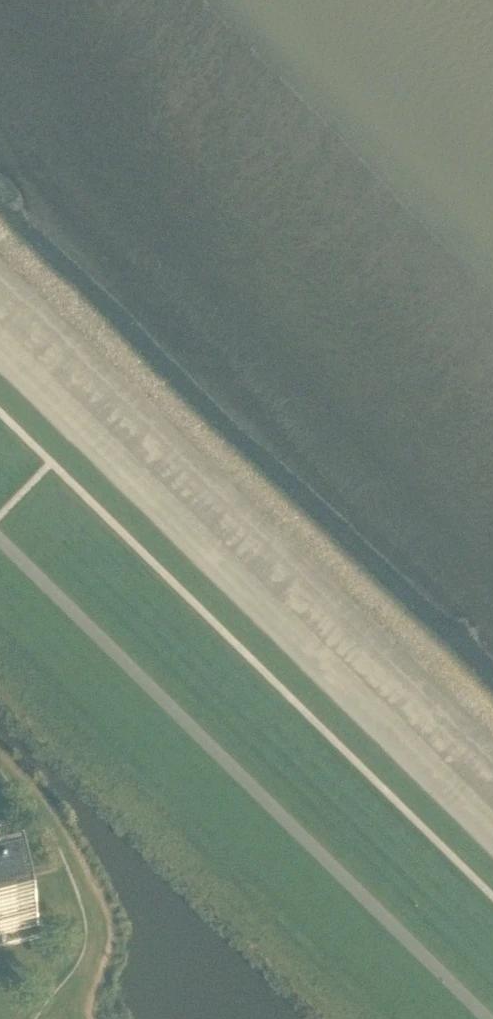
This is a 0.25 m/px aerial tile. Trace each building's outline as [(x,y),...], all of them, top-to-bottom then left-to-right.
[(36,920),(28,886),(0,893),(0,951),(42,941),(36,920)]
